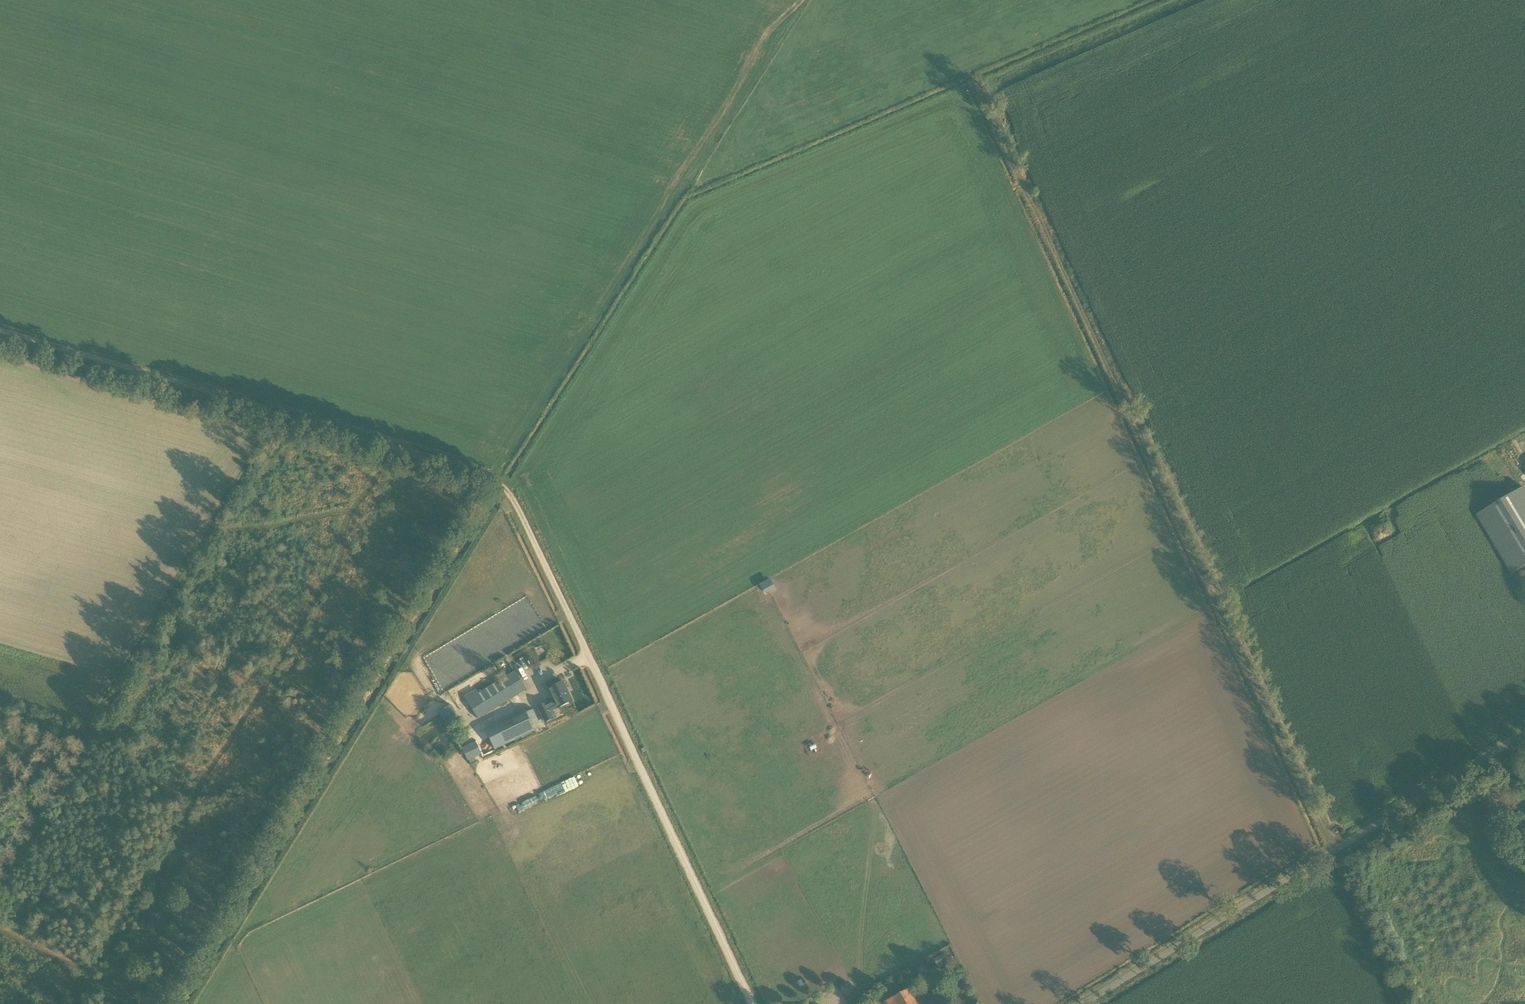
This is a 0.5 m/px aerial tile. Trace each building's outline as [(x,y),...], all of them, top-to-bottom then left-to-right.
[(1523,487),(1522,488),(1475,517),(1511,575),(1524,567),(1524,490),(1523,487)] [(479,719),(527,689),(516,671),(478,694),(476,690),(465,696),(479,719)] [(558,708),(573,701),(563,682),(549,689),(554,699),(538,707),(545,722),(556,717),(552,710),(558,708)] [(486,732),(482,734),(488,746),(492,744),(495,750),(535,730),(533,726),(540,723),(533,709),(486,732)] [(478,741),(464,747),(470,759),(472,758),(474,763),(479,761),(477,756),(483,753),(478,741)] [(908,988),(887,1000),(889,1003),(917,1003),(908,988)]
